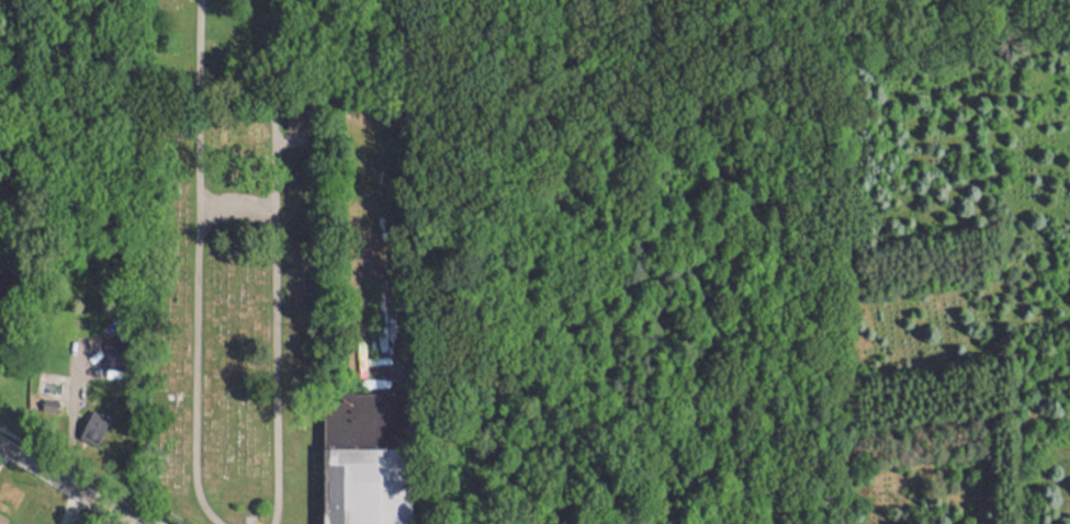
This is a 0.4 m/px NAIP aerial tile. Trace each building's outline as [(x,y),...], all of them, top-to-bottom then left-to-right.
[(76,431),(95,438),(104,411),(85,404),(76,431)] [(379,442),(318,442),(318,474),(334,474),(334,460),(379,460),(379,442)]
